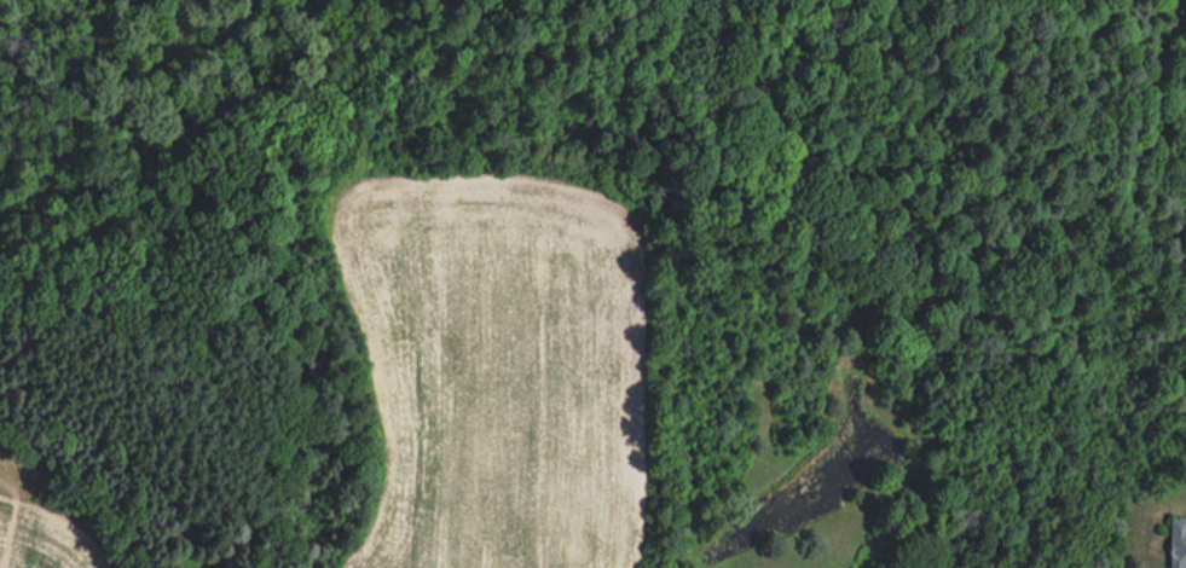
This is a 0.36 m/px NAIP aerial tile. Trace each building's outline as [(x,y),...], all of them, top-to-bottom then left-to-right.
[(1185,529),(1185,518),(1170,518),(1168,567),(1185,567),(1185,529)]
